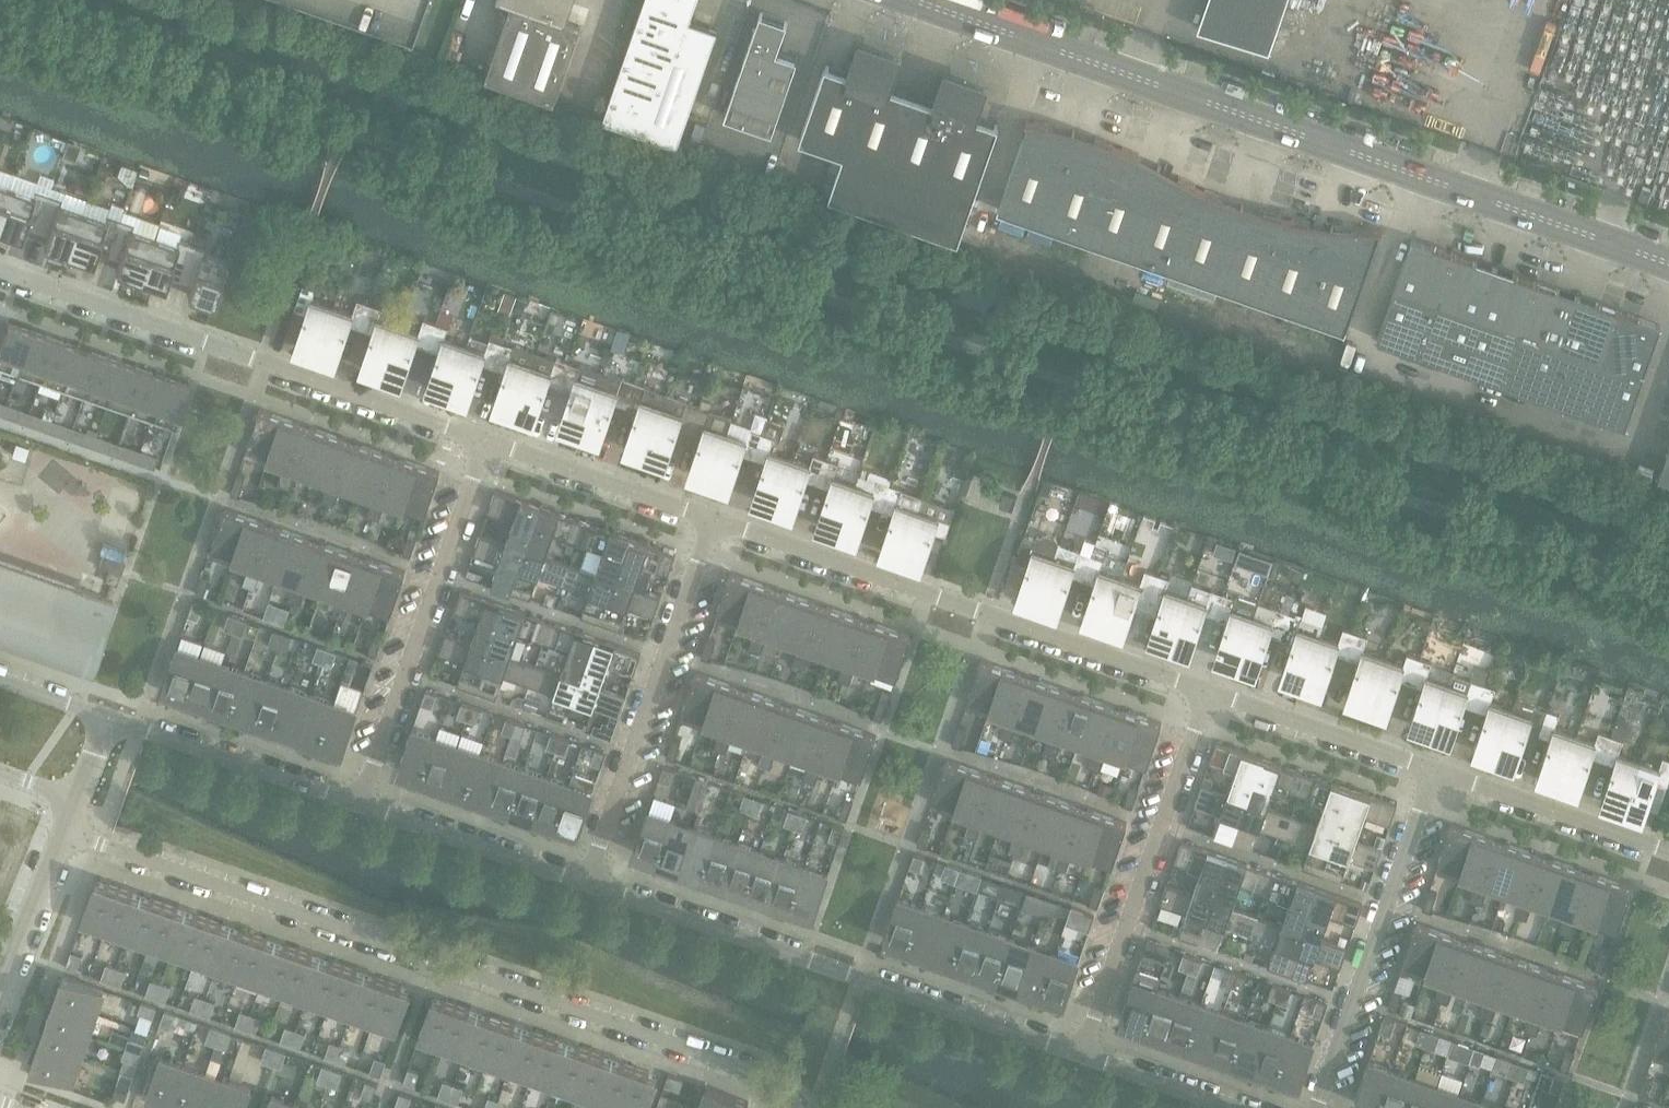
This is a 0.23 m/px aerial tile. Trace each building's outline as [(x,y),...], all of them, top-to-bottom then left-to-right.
[(415,45),(430,0),(287,0),(415,45)] [(512,3),(486,78),(555,102),(582,27),(567,22),(575,0),(502,0),(512,3)] [(604,119),(678,144),(718,29),(701,24),(690,20),(697,0),(645,0),(604,119)] [(1205,21),(1270,44),(1285,0),(1212,0),(1205,21)] [(725,115),(773,132),(798,58),(791,56),(778,51),(788,21),(761,12),(725,115)] [(959,242),(999,126),(976,119),(985,93),(984,93),(985,90),(945,76),(944,79),(935,104),(911,96),(890,89),(899,63),(898,63),(900,60),(860,46),(849,74),(833,69),(826,66),(800,140),(844,155),(829,197),(959,242)] [(1327,240),(1305,232),(1308,223),(1310,224),(1311,222),(1282,216),(1264,211),(1264,213),(1266,213),(1264,218),(1242,210),(1244,205),(1242,204),(1240,209),(1218,202),(1220,197),(1222,198),(1223,197),(1196,185),(1179,176),(1178,178),(1181,179),(1178,187),(1156,180),(1156,178),(1155,178),(1154,177),(1154,179),(1132,171),(1137,156),(1139,156),(1140,155),(1118,145),(1096,136),(1095,138),(1097,139),(1091,157),(1069,150),(1069,148),(1068,147),(1067,149),(1045,141),(1050,126),(1053,126),(1053,124),(1027,119),(1027,121),(1029,121),(998,209),(1346,330),(1381,230),(1383,230),(1383,228),(1355,227),(1355,229),(1357,229),(1351,248),(1329,240),(1330,238),(1328,238),(1327,240)] [(164,175),(161,183),(169,186),(172,178),(164,175)] [(11,187),(0,183),(0,220),(11,187)] [(11,187),(0,220),(0,229),(1,226),(13,230),(19,232),(18,235),(22,237),(25,228),(36,231),(49,194),(36,189),(34,195),(11,187)] [(62,199),(49,194),(36,231),(48,235),(44,245),(47,246),(48,243),(67,249),(66,252),(69,253),(83,212),(60,204),(62,199)] [(106,220),(83,212),(69,253),(72,254),(73,251),(85,255),(90,257),(89,260),(93,262),(97,252),(108,256),(121,219),(108,214),(106,220)] [(134,224),(121,219),(108,256),(119,260),(116,269),(120,271),(121,268),(127,270),(138,274),(137,277),(141,278),(155,237),(132,229),(134,224)] [(178,245),(155,237),(141,278),(144,279),(145,276),(162,282),(161,285),(165,287),(168,277),(180,281),(193,244),(179,239),(178,245)] [(1626,426),(1661,325),(1413,239),(1378,340),(1626,426)] [(206,249),(193,244),(180,281),(191,285),(188,295),(192,296),(193,293),(199,295),(211,299),(210,302),(214,304),(228,263),(204,254),(206,249)] [(318,354),(335,307),(313,300),(316,290),(304,285),(295,309),(307,313),(296,346),(318,354)] [(505,293),(498,312),(510,316),(516,297),(505,293)] [(520,299),(516,311),(523,313),(527,302),(520,299)] [(362,328),(370,305),(358,301),(353,314),(335,307),(318,354),(338,360),(351,324),(362,328)] [(384,373),(401,327),(379,319),(382,309),(370,305),(362,328),(373,332),(362,366),(384,373)] [(428,348),(436,324),(424,320),(419,333),(401,327),(384,373),(404,380),(417,344),(428,348)] [(33,331),(9,323),(0,349),(0,363),(19,369),(33,331)] [(450,392),(467,346),(445,339),(449,329),(436,324),(428,348),(440,352),(428,385),(450,392)] [(55,339),(33,331),(19,369),(42,377),(55,339)] [(618,332),(614,344),(623,346),(626,335),(618,332)] [(77,347),(64,342),(55,339),(42,377),(64,385),(77,347)] [(494,367),(502,344),(490,339),(486,353),(467,346),(450,392),(470,399),(483,363),(494,367)] [(516,412),(533,365),(538,350),(517,342),(515,348),(502,344),(494,367),(506,371),(495,404),(516,412)] [(100,354),(77,347),(64,385),(86,393),(100,354)] [(122,362),(108,357),(100,354),(86,393),(109,400),(122,362)] [(560,386),(569,363),(556,359),(552,372),(533,365),(516,412),(536,419),(549,382),(560,386)] [(144,370),(122,362),(109,400),(131,408),(144,370)] [(582,431),(604,372),(582,364),(581,367),(569,363),(560,386),(572,390),(561,424),(582,431)] [(166,378),(153,373),(144,370),(131,408),(153,416),(166,378)] [(627,406),(635,382),(622,378),(604,372),(582,431),(602,438),(615,402),(627,406)] [(190,386),(166,378),(153,416),(176,424),(190,386)] [(647,454),(669,394),(635,382),(627,406),(638,410),(625,446),(647,454)] [(667,461),(679,427),(690,431),(698,408),(686,404),(688,401),(669,394),(647,454),(667,461)] [(23,411),(7,405),(3,415),(20,420),(23,411)] [(711,480),(728,433),(733,417),(712,410),(711,412),(698,408),(690,431),(702,435),(689,472),(711,480)] [(283,418),(260,410),(245,452),(270,461),(271,457),(270,456),(283,418)] [(35,415),(32,424),(48,430),(51,421),(35,415)] [(306,426),(283,418),(270,456),(271,457),(286,462),(292,464),(306,426)] [(68,427),(51,421),(48,430),(65,436),(68,427)] [(328,433),(306,426),(292,464),(286,462),(282,474),(294,478),(299,466),(315,472),(328,433)] [(728,433),(711,480),(731,487),(743,453),(754,457),(762,434),(750,430),(747,440),(728,433)] [(79,431),(76,440),(93,446),(96,437),(79,431)] [(350,441),(328,433),(315,472),(331,478),(337,480),(350,441)] [(775,438),(762,434),(754,457),(766,461),(753,498),(775,505),(792,459),(770,451),(775,438)] [(112,442),(96,437),(93,446),(109,451),(112,442)] [(350,441),(337,480),(331,478),(327,489),(339,494),(343,482),(359,488),(373,449),(350,441)] [(17,445),(13,456),(25,460),(29,449),(17,445)] [(124,446),(121,455),(137,461),(140,452),(124,446)] [(1659,477),(1668,481),(1668,448),(1659,477)] [(395,457),(373,449),(359,488),(375,493),(381,495),(395,457)] [(157,458),(140,452),(137,461),(154,467),(157,458)] [(792,459),(775,505),(795,512),(807,479),(818,483),(826,460),(814,456),(811,466),(792,459)] [(395,457),(381,495),(375,493),(371,505),(383,509),(388,497),(402,503),(404,503),(417,464),(395,457)] [(839,464),(826,460),(818,483),(830,487),(817,524),(839,532),(856,485),(834,477),(839,464)] [(440,473),(417,464),(404,503),(402,503),(401,506),(426,515),(440,473)] [(882,509),(890,486),(893,478),(862,467),(856,485),(839,532),(859,538),(871,505),(882,509)] [(294,478),(282,474),(278,486),(290,490),(294,478)] [(245,478),(237,476),(231,495),(239,498),(245,478)] [(902,490),(890,486),(882,509),(894,513),(881,549),(881,550),(903,557),(919,511),(898,503),(902,490)] [(339,494),(327,489),(323,501),(335,505),(339,494)] [(113,490),(96,539),(121,547),(138,498),(113,490)] [(514,521),(507,543),(526,550),(541,508),(495,492),(488,512),(514,521)] [(1012,510),(1016,497),(1005,493),(1000,506),(1012,510)] [(923,564),(935,531),(946,535),(956,509),(924,498),(919,511),(903,557),(923,564)] [(383,509),(371,505),(367,517),(379,521),(383,509)] [(586,523),(541,508),(526,550),(546,558),(546,557),(553,535),(579,543),(586,523)] [(225,509),(211,551),(236,560),(237,556),(235,556),(249,517),(225,509)] [(271,525),(249,517),(235,556),(237,556),(252,561),(258,564),(271,525)] [(630,539),(586,523),(579,543),(604,552),(596,574),(596,575),(615,582),(630,539)] [(271,525),(258,564),(252,561),(248,573),(260,577),(264,566),(280,571),(293,533),(271,525)] [(316,541),(293,533),(280,571),(296,577),(302,579),(316,541)] [(526,550),(507,543),(481,534),(473,555),(499,564),(492,586),(511,593),(526,550)] [(409,535),(403,555),(411,558),(418,538),(409,535)] [(1038,537),(1037,540),(1025,536),(1017,559),(1028,564),(1017,597),(1040,605),(1060,545),(1057,544),(1056,541),(1054,538),(1047,536),(1044,536),(1042,538),(1038,537)] [(630,539),(615,582),(635,588),(643,566),(669,575),(676,555),(630,539)] [(1085,540),(1081,552),(1092,556),(1096,544),(1085,540)] [(338,548),(316,541),(302,579),(296,577),(292,589),(304,593),(309,581),(325,587),(338,548)] [(1217,544),(1214,555),(1232,561),(1236,550),(1217,544)] [(1081,552),(1060,545),(1040,605),(1059,611),(1072,575),(1083,579),(1092,556),(1081,552)] [(360,556),(338,548),(325,587),(341,592),(347,595),(360,556)] [(546,558),(526,550),(511,593),(531,599),(539,577),(564,586),(571,566),(546,557),(546,558)] [(1251,553),(1246,566),(1268,573),(1273,560),(1251,553)] [(107,582),(118,586),(126,563),(104,555),(100,567),(111,570),(107,582)] [(360,556),(347,595),(341,592),(337,604),(349,609),(353,597),(368,602),(369,602),(383,564),(360,556)] [(1104,560),(1092,556),(1083,579),(1095,583),(1083,616),(1084,616),(1106,624),(1122,577),(1100,570),(1104,560)] [(91,663),(113,599),(0,560),(0,631),(91,663)] [(406,572),(383,564),(369,602),(368,602),(367,606),(391,614),(406,572)] [(596,574),(571,566),(564,586),(589,595),(581,617),(601,624),(615,582),(596,575),(596,574)] [(1292,567),(1289,576),(1300,580),(1303,571),(1292,567)] [(1122,577),(1106,624),(1125,631),(1138,595),(1150,599),(1158,575),(1145,571),(1141,584),(1122,577)] [(260,577),(248,573),(243,585),(256,589),(260,577)] [(741,624),(742,621),(741,620),(754,582),(731,574),(716,616),(741,624)] [(211,578),(203,575),(196,594),(204,597),(211,578)] [(1170,579),(1158,575),(1150,599),(1161,603),(1150,635),(1150,636),(1172,644),(1188,597),(1166,589),(1170,579)] [(661,597),(635,588),(615,582),(601,624),(620,630),(628,608),(654,617),(661,597)] [(777,589),(754,582),(741,620),(742,621),(757,626),(763,628),(777,589)] [(1216,618),(1224,594),(1193,584),(1188,597),(1172,644),(1191,650),(1192,650),(1204,614),(1216,618)] [(304,593),(292,589),(288,600),(300,605),(304,593)] [(799,597),(777,589),(763,628),(757,626),(753,637),(765,642),(769,630),(785,636),(799,597)] [(480,621),(472,643),(491,650),(506,607),(461,591),(454,611),(480,621)] [(1238,663),(1254,616),(1258,606),(1224,594),(1216,618),(1227,622),(1216,655),(1238,663)] [(821,605),(799,597),(785,636),(801,641),(808,643),(821,605)] [(193,603),(188,617),(199,621),(204,606),(193,603)] [(1258,669),(1270,633),(1282,637),(1290,614),(1259,603),(1258,606),(1254,616),(1238,663),(1257,670),(1257,669),(1258,669)] [(349,609),(337,604),(333,616),(345,620),(349,609)] [(843,613),(821,605),(808,643),(801,641),(797,653),(810,657),(814,645),(830,651),(843,613)] [(544,643),(551,623),(506,607),(491,650),(511,656),(519,634),(544,643)] [(866,620),(843,613),(830,651),(846,657),(852,659),(866,620)] [(1304,682),(1320,636),(1324,626),(1290,614),(1282,637),(1293,641),(1282,674),(1282,675),(1304,682)] [(239,618),(229,615),(224,630),(234,633),(239,618)] [(248,622),(239,618),(234,633),(243,636),(248,622)] [(888,628),(866,620),(852,659),(846,657),(842,668),(854,673),(858,661),(873,666),(875,667),(888,628)] [(581,681),(596,638),(551,623),(544,643),(569,652),(561,674),(581,681)] [(911,636),(888,628),(875,667),(873,666),(872,670),(897,679),(911,636)] [(1339,642),(1320,636),(1304,682),(1323,689),(1324,689),(1336,653),(1348,657),(1356,633),(1344,629),(1339,642)] [(283,634),(273,631),(268,645),(278,648),(283,634)] [(1368,638),(1356,633),(1348,657),(1359,661),(1347,697),(1369,705),(1385,658),(1364,651),(1368,638)] [(292,637),(283,634),(278,648),(287,652),(292,637)] [(472,643),(446,634),(439,654),(465,663),(457,685),(477,692),(491,650),(472,643)] [(375,635),(368,654),(376,657),(383,638),(375,635)] [(765,642),(753,637),(749,649),(761,653),(765,642)] [(641,654),(596,638),(581,681),(600,688),(601,688),(608,665),(634,674),(641,654)] [(701,659),(709,661),(716,642),(708,639),(701,659)] [(323,664),(328,649),(318,646),(313,660),(323,664)] [(200,657),(177,649),(164,686),(170,688),(169,690),(186,696),(200,657)] [(332,667),(337,653),(328,649),(323,664),(332,667)] [(536,665),(511,656),(491,650),(477,692),(496,699),(504,677),(529,685),(536,665)] [(810,657),(797,653),(793,665),(806,669),(810,657)] [(1385,658),(1369,705),(1388,712),(1388,711),(1389,711),(1400,679),(1412,683),(1420,659),(1408,655),(1404,665),(1385,658)] [(222,665),(200,657),(186,696),(204,703),(205,700),(210,702),(222,665)] [(350,657),(341,682),(350,685),(358,660),(350,657)] [(1432,663),(1420,659),(1412,683),(1423,687),(1411,723),(1433,731),(1449,684),(1427,676),(1432,663)] [(1005,669),(982,661),(967,703),(991,712),(993,708),(991,707),(1005,669)] [(245,672),(222,665),(210,702),(214,703),(213,706),(231,712),(245,672)] [(566,723),(581,681),(561,674),(536,665),(529,685),(554,694),(546,716),(566,723)] [(1475,667),(1471,680),(1472,680),(1471,681),(1484,685),(1488,671),(1475,667)] [(854,673),(842,668),(838,680),(850,685),(854,673)] [(1027,677),(1005,669),(991,707),(993,708),(1008,713),(1014,715),(1027,677)] [(267,680),(245,672),(231,712),(249,718),(250,716),(254,717),(267,680)] [(706,724),(707,720),(706,719),(719,681),(696,673),(681,715),(706,724)] [(1049,684),(1027,677),(1014,715),(1008,713),(1004,725),(1016,729),(1020,717),(1036,723),(1049,684)] [(289,688),(267,680),(254,717),(259,719),(258,721),(276,727),(289,688)] [(619,717),(627,697),(601,688),(600,688),(581,681),(566,723),(586,730),(586,728),(590,729),(597,709),(619,717)] [(742,689),(719,681),(706,719),(707,720),(722,725),(728,727),(742,689)] [(1468,691),(1449,684),(1433,731),(1452,737),(1453,737),(1464,704),(1476,708),(1484,685),(1471,681),(1468,691)] [(1072,692),(1049,684),(1036,723),(1052,728),(1058,731),(1072,692)] [(1496,689),(1484,685),(1476,708),(1487,712),(1474,748),(1475,749),(1497,757),(1513,710),(1491,702),(1496,689)] [(299,733),(312,696),(289,688),(276,727),(293,734),(294,731),(299,733)] [(764,697),(742,689),(728,727),(722,725),(718,737),(730,741),(735,730),(751,735),(764,697)] [(432,709),(437,694),(426,691),(421,705),(432,709)] [(1094,700),(1078,694),(1072,692),(1058,731),(1052,728),(1048,740),(1061,744),(1064,733),(1081,738),(1094,700)] [(320,743),(334,703),(312,696),(299,733),(303,734),(303,737),(320,743)] [(527,696),(524,707),(537,711),(540,701),(527,696)] [(786,704),(764,697),(751,735),(767,741),(773,743),(786,704)] [(880,699),(873,718),(882,721),(888,702),(880,699)] [(1116,708),(1094,700),(1081,738),(1097,744),(1103,746),(1116,708)] [(1517,763),(1528,730),(1539,734),(1548,711),(1516,700),(1513,710),(1497,757),(1516,763),(1517,763)] [(344,749),(357,712),(334,703),(320,743),(338,749),(339,747),(344,749)] [(467,721),(472,707),(462,703),(457,718),(467,721)] [(809,712),(786,704),(773,743),(767,741),(763,752),(775,757),(779,745),(795,751),(809,712)] [(476,724),(481,710),(472,707),(467,721),(476,724)] [(1125,754),(1139,715),(1116,708),(1103,746),(1097,744),(1093,756),(1105,760),(1105,759),(1121,765),(1124,758),(1123,757),(1124,753),(1125,754)] [(1560,715),(1548,711),(1539,734),(1551,738),(1538,774),(1539,774),(1539,775),(1561,782),(1577,736),(1555,728),(1560,715)] [(831,720),(809,712),(795,751),(811,756),(818,758),(831,720)] [(1162,724),(1139,715),(1125,754),(1124,753),(1123,757),(1124,758),(1147,766),(1162,724)] [(500,732),(511,736),(516,722),(505,718),(500,732)] [(853,728),(831,720),(818,758),(811,756),(807,768),(820,772),(824,761),(838,766),(840,766),(853,728)] [(526,725),(516,722),(511,736),(521,740),(526,725)] [(1624,808),(1641,761),(1645,748),(1624,741),(1628,728),(1616,724),(1611,736),(1603,760),(1615,764),(1602,800),(1624,808)] [(1016,729),(1004,725),(999,737),(1012,741),(1016,729)] [(959,726),(952,746),(960,749),(967,729),(959,726)] [(877,736),(853,728),(840,766),(838,766),(837,769),(862,778),(877,736)] [(404,772),(422,778),(436,739),(412,731),(399,768),(405,770),(404,772)] [(1577,736),(1561,782),(1580,789),(1592,756),(1603,760),(1611,736),(1599,732),(1596,742),(1577,736)] [(546,749),(556,752),(561,738),(551,734),(546,749)] [(730,741),(718,737),(714,749),(726,753),(730,741)] [(571,741),(561,738),(556,752),(566,755),(571,741)] [(458,746),(436,739),(422,778),(439,784),(440,782),(445,784),(458,746)] [(673,739),(667,758),(675,761),(682,741),(673,739)] [(1061,744),(1048,740),(1044,752),(1056,756),(1061,744)] [(1262,759),(1217,743),(1210,763),(1236,772),(1228,794),(1228,795),(1247,802),(1262,759)] [(466,794),(480,754),(458,746),(445,784),(450,785),(449,788),(466,794)] [(602,768),(607,753),(596,750),(591,764),(602,768)] [(775,757),(763,752),(759,764),(771,769),(775,757)] [(503,762),(480,754),(466,794),(484,800),(485,797),(490,799),(503,762)] [(1105,760),(1093,756),(1089,768),(1101,772),(1105,760)] [(1641,761),(1624,808),(1645,815),(1656,782),(1668,786),(1668,782),(1668,760),(1663,758),(1660,768),(1641,761)] [(1307,774),(1262,759),(1247,802),(1267,809),(1267,808),(1275,786),(1300,794),(1307,774)] [(970,768),(947,760),(932,802),(957,811),(958,807),(957,807),(970,768)] [(525,770),(503,762),(490,799),(494,801),(493,803),(511,809),(525,770)] [(670,784),(675,770),(665,766),(660,781),(670,784)] [(820,772),(807,768),(803,780),(816,784),(820,772)] [(993,776),(970,768),(957,807),(958,807),(973,812),(979,814),(993,776)] [(547,777),(525,770),(511,809),(529,815),(529,813),(534,815),(547,777)] [(1352,790),(1332,783),(1307,774),(1300,794),(1325,803),(1317,825),(1317,826),(1337,833),(1352,790)] [(1015,784),(993,776),(979,814),(973,812),(969,824),(981,828),(985,817),(1001,822),(1015,784)] [(569,785),(547,777),(534,815),(539,816),(538,819),(556,825),(569,785)] [(696,779),(692,791),(705,796),(709,784),(696,779)] [(1037,791),(1015,784),(1001,822),(1017,828),(1024,830),(1037,791)] [(593,793),(569,785),(556,825),(573,831),(574,828),(580,831),(593,793)] [(1228,795),(1228,794),(1202,785),(1195,806),(1221,815),(1213,837),(1233,844),(1247,802),(1228,795)] [(1131,786),(1124,806),(1132,809),(1139,789),(1131,786)] [(1397,805),(1352,790),(1337,833),(1356,840),(1357,839),(1364,817),(1390,826),(1397,805)] [(1059,799),(1037,791),(1024,830),(1017,828),(1013,839),(1026,844),(1030,832),(1046,838),(1059,799)] [(739,808),(749,812),(754,797),(744,794),(739,808)] [(763,801),(754,797),(749,812),(758,815),(763,801)] [(847,821),(854,802),(845,799),(839,818),(847,821)] [(1082,807),(1059,799),(1046,838),(1062,843),(1068,846),(1082,807)] [(1267,809),(1247,802),(1233,844),(1252,850),(1260,828),(1285,837),(1292,817),(1267,808),(1267,809)] [(1104,815),(1082,807),(1068,846),(1062,843),(1058,855),(1070,859),(1074,848),(1089,853),(1091,853),(1104,815)] [(784,824),(794,827),(799,813),(789,809),(784,824)] [(640,854),(657,860),(671,821),(648,812),(635,850),(641,852),(640,854)] [(808,816),(799,813),(794,827),(803,830),(808,816)] [(1127,823),(1104,815),(1091,853),(1089,853),(1088,857),(1113,865),(1127,823)] [(1317,826),(1317,825),(1292,817),(1285,837),(1310,846),(1302,868),(1322,875),(1337,833),(1317,826)] [(693,828),(671,821),(657,860),(675,866),(676,864),(680,866),(693,828)] [(981,828),(969,824),(965,836),(977,840),(981,828)] [(828,839),(839,843),(844,829),(833,825),(828,839)] [(1476,833),(1452,825),(1438,867),(1462,875),(1464,872),(1462,871),(1476,833)] [(932,828),(924,826),(917,845),(926,848),(932,828)] [(716,836),(693,828),(680,866),(685,867),(684,870),(702,876),(716,836)] [(1356,840),(1337,833),(1322,875),(1342,881),(1350,859),(1376,868),(1383,848),(1357,839),(1356,840)] [(1498,840),(1476,833),(1462,871),(1464,872),(1478,877),(1484,879),(1498,840)] [(738,844),(716,836),(702,876),(719,882),(720,879),(725,881),(738,844)] [(1378,836),(1375,845),(1383,847),(1386,838),(1378,836)] [(1026,844),(1013,839),(1009,851),(1022,856),(1026,844)] [(1520,848),(1498,840),(1484,879),(1478,877),(1474,888),(1487,893),(1491,881),(1507,887),(1520,848)] [(1228,858),(1182,842),(1175,862),(1201,871),(1193,894),(1213,901),(1228,858)] [(760,852),(738,844),(725,881),(730,883),(729,885),(746,891),(760,852)] [(1543,856),(1520,848),(1507,887),(1523,892),(1529,895),(1543,856)] [(783,859),(760,852),(746,891),(764,898),(765,895),(770,897),(783,859)] [(914,854),(909,868),(920,871),(925,857),(914,854)] [(1070,859),(1058,855),(1054,867),(1066,871),(1070,859)] [(1565,864),(1549,858),(1543,856),(1529,895),(1523,892),(1519,904),(1531,908),(1535,897),(1551,902),(1565,864)] [(1272,873),(1228,858),(1213,901),(1232,908),(1233,907),(1240,885),(1265,894),(1272,873)] [(805,867),(783,859),(770,897),(774,898),(773,901),(791,907),(805,867)] [(1587,871),(1565,864),(1551,902),(1567,908),(1574,910),(1587,871)] [(946,865),(941,879),(955,884),(960,869),(946,865)] [(828,875),(805,867),(791,907),(809,913),(810,911),(815,913),(828,875)] [(1609,879),(1587,871),(1574,910),(1567,908),(1563,919),(1576,924),(1580,912),(1595,917),(1596,918),(1609,879)] [(970,873),(965,887),(977,891),(982,877),(970,873)] [(1317,889),(1272,873),(1265,894),(1291,903),(1283,925),(1302,932),(1317,889)] [(1633,887),(1609,879),(1596,918),(1595,917),(1593,921),(1618,930),(1633,887)] [(1364,880),(1361,888),(1368,890),(1371,882),(1364,880)] [(120,888),(106,883),(105,885),(96,882),(82,921),(106,929),(120,888)] [(1005,885),(995,882),(990,896),(1000,899),(1005,885)] [(1014,888),(1005,885),(1000,899),(1009,903),(1014,888)] [(1213,901),(1193,894),(1167,885),(1160,905),(1186,914),(1179,936),(1198,943),(1213,901)] [(1096,886),(1090,905),(1098,908),(1105,889),(1096,886)] [(134,893),(120,888),(106,929),(128,937),(141,898),(133,895),(134,893)] [(1487,893),(1474,888),(1470,900),(1482,905),(1487,893)] [(1363,905),(1317,889),(1302,932),(1322,939),(1322,938),(1330,916),(1356,925),(1363,905)] [(1423,910),(1431,912),(1438,893),(1429,890),(1423,910)] [(1049,900),(1040,897),(1035,912),(1044,915),(1049,900)] [(165,903),(151,898),(150,901),(141,898),(128,937),(151,945),(165,903)] [(922,908),(898,900),(885,937),(891,939),(890,941),(908,947),(922,908)] [(1059,904),(1049,900),(1044,915),(1054,918),(1059,904)] [(1232,908),(1213,901),(1198,943),(1218,950),(1226,928),(1251,936),(1258,916),(1233,907),(1232,908)] [(179,908),(165,903),(151,945),(173,953),(186,914),(178,911),(179,908)] [(1531,908),(1519,904),(1515,916),(1527,920),(1531,908)] [(944,916),(922,908),(908,947),(930,955),(944,916)] [(1095,916),(1084,912),(1079,927),(1090,931),(1095,916)] [(209,919),(195,914),(194,917),(186,914),(173,953),(195,960),(209,919)] [(966,923),(944,916),(930,955),(952,963),(966,923)] [(1283,925),(1258,916),(1251,936),(1276,945),(1268,967),(1288,974),(1302,932),(1283,925)] [(223,924),(209,919),(195,960),(218,968),(231,929),(222,926),(223,924)] [(1576,924),(1563,919),(1559,931),(1572,936),(1576,924)] [(988,931),(966,923),(952,963),(975,971),(988,931)] [(1441,932),(1418,924),(1403,966),(1428,975),(1429,971),(1428,971),(1441,932)] [(254,934),(240,929),(239,932),(231,929),(218,968),(240,976),(254,934)] [(1011,939),(988,931),(975,971),(997,978),(1011,939)] [(1322,939),(1302,932),(1288,974),(1307,981),(1315,959),(1341,968),(1348,947),(1322,938),(1322,939)] [(1463,940),(1441,932),(1428,971),(1429,971),(1444,976),(1450,978),(1463,940)] [(268,939),(254,934),(240,976),(262,984),(276,945),(267,942),(268,939)] [(1033,946),(1011,939),(997,978),(1019,986),(1033,946)] [(1486,948),(1463,940),(1450,978),(1444,976),(1440,988),(1452,992),(1456,981),(1472,986),(1486,948)] [(281,1000),(285,991),(299,950),(285,945),(284,948),(276,945),(262,984),(259,993),(281,1000)] [(1055,954),(1033,946),(1019,986),(1042,994),(1055,954)] [(1508,955),(1486,948),(1472,986),(1488,992),(1494,994),(1508,955)] [(313,955),(299,950),(285,991),(307,999),(320,960),(312,958),(313,955)] [(1602,950),(1595,970),(1603,972),(1610,953),(1602,950)] [(72,952),(66,967),(78,971),(83,956),(72,952)] [(1079,962),(1055,954),(1042,994),(1059,1000),(1060,998),(1066,1000),(1079,962)] [(1193,957),(1184,954),(1179,969),(1188,972),(1193,957)] [(1530,963),(1508,955),(1494,994),(1488,992),(1484,1003),(1497,1007),(1501,996),(1517,1001),(1530,963)] [(1203,961),(1193,957),(1188,972),(1198,975),(1203,961)] [(329,963),(320,960),(307,999),(329,1007),(344,966),(330,961),(329,963)] [(1553,971),(1530,963),(1517,1001),(1533,1007),(1539,1009),(1553,971)] [(107,964),(102,980),(112,983),(118,968),(107,964)] [(358,970),(344,966),(329,1007),(352,1015),(365,976),(357,973),(358,970)] [(127,971),(118,968),(112,983),(122,987),(127,971)] [(1238,973),(1228,970),(1223,984),(1233,987),(1238,973)] [(1575,979),(1553,971),(1539,1009),(1533,1007),(1529,1019),(1541,1023),(1545,1011),(1560,1017),(1561,1017),(1575,979)] [(1247,976),(1238,973),(1233,987),(1242,991),(1247,976)] [(105,990),(63,976),(55,999),(97,1014),(105,990)] [(373,979),(365,976),(352,1015),(374,1022),(388,981),(374,976),(373,979)] [(1598,987),(1575,979),(1561,1017),(1560,1017),(1559,1020),(1584,1029),(1598,987)] [(152,980),(146,995),(157,999),(162,984),(152,980)] [(402,986),(388,981),(374,1022),(397,1031),(411,992),(402,988),(402,986)] [(1157,990),(1134,981),(1122,1016),(1121,1019),(1126,1021),(1126,1023),(1143,1029),(1157,990)] [(172,987),(162,984),(157,999),(166,1002),(172,987)] [(1282,988),(1273,985),(1268,1000),(1277,1003),(1282,988)] [(1292,992),(1282,988),(1277,1003),(1287,1006),(1292,992)] [(1452,992),(1440,988),(1436,1000),(1448,1004),(1452,992)] [(1179,997),(1157,990),(1143,1029),(1166,1037),(1179,997)] [(1403,993),(1395,990),(1388,1009),(1396,1012),(1403,993)] [(196,995),(191,1011),(202,1015),(207,999),(196,995)] [(1202,1005),(1179,997),(1166,1037),(1188,1045),(1202,1005)] [(97,1014),(55,999),(47,1021),(89,1036),(97,1014)] [(216,1002),(207,999),(202,1015),(211,1018),(216,1002)] [(419,1038),(442,1046),(457,1005),(443,1000),(442,1002),(433,999),(419,1038)] [(1328,1004),(1318,1000),(1312,1015),(1323,1018),(1328,1004)] [(157,1008),(142,1003),(138,1013),(154,1019),(157,1008)] [(1404,1003),(1400,1013),(1410,1017),(1414,1006),(1404,1003)] [(1497,1007),(1484,1003),(1480,1015),(1492,1019),(1497,1007)] [(457,1005),(442,1046),(465,1054),(478,1015),(470,1012),(471,1010),(457,1005)] [(1224,1013),(1202,1005),(1188,1045),(1210,1053),(1224,1013)] [(170,1030),(176,1015),(165,1011),(160,1027),(170,1030)] [(246,1030),(252,1015),(241,1011),(236,1026),(246,1030)] [(1668,1011),(1654,1053),(1668,1059),(1668,1011)] [(1246,1020),(1224,1013),(1210,1053),(1232,1060),(1246,1020)] [(261,1018),(252,1015),(246,1030),(256,1033),(261,1018)] [(486,1018),(478,1015),(465,1054),(487,1062),(501,1020),(487,1015),(486,1018)] [(1385,1017),(1380,1031),(1390,1035),(1396,1021),(1385,1017)] [(1541,1023),(1529,1019),(1525,1031),(1537,1035),(1541,1023)] [(187,1020),(184,1028),(195,1031),(197,1024),(187,1020)] [(516,1025),(501,1020),(487,1062),(509,1070),(523,1031),(515,1028),(516,1025)] [(1268,1028),(1246,1020),(1232,1060),(1255,1068),(1268,1028)] [(89,1036),(47,1021),(40,1044),(81,1058),(89,1036)] [(216,1046),(221,1031),(211,1027),(206,1043),(216,1046)] [(291,1045),(296,1030),(286,1027),(281,1042),(291,1045)] [(1291,1036),(1268,1028),(1255,1068),(1277,1076),(1291,1036)] [(306,1034),(296,1030),(291,1045),(301,1049),(306,1034)] [(1417,1044),(1426,1047),(1431,1033),(1422,1030),(1417,1044)] [(231,1034),(221,1031),(216,1046),(224,1049),(226,1050),(231,1034)] [(531,1034),(523,1031),(509,1070),(532,1077),(546,1036),(532,1031),(531,1034)] [(1440,1036),(1431,1033),(1426,1047),(1435,1051),(1440,1036)] [(546,1036),(532,1077),(554,1085),(568,1046),(559,1043),(560,1041),(546,1036)] [(1314,1044),(1291,1036),(1277,1076),(1295,1082),(1295,1079),(1301,1081),(1314,1044)] [(129,1039),(126,1049),(141,1054),(145,1044),(129,1039)] [(1454,1041),(1448,1056),(1469,1063),(1474,1048),(1454,1041)] [(325,1057),(335,1061),(341,1046),(331,1042),(325,1057)] [(81,1058),(40,1044),(31,1067),(73,1081),(81,1058)] [(216,1046),(212,1058),(220,1061),(224,1049),(216,1046)] [(351,1049),(341,1046),(335,1061),(345,1065),(351,1049)] [(576,1049),(568,1046),(554,1085),(577,1093),(591,1052),(577,1047),(576,1049)] [(277,1050),(267,1047),(261,1062),(271,1065),(277,1050)] [(1485,1052),(1475,1048),(1470,1063),(1480,1066),(1485,1052)] [(141,1054),(126,1049),(122,1059),(138,1064),(141,1054)] [(287,1054),(277,1050),(271,1065),(282,1069),(287,1054)] [(1567,1050),(1560,1069),(1569,1072),(1575,1053),(1567,1050)] [(605,1056),(591,1052),(577,1093),(599,1101),(613,1062),(604,1059),(605,1056)] [(146,1099),(169,1107),(184,1066),(160,1058),(146,1099)] [(381,1077),(385,1065),(386,1062),(375,1058),(370,1073),(381,1077)] [(1506,1075),(1515,1078),(1520,1064),(1511,1061),(1506,1075)] [(613,1062),(599,1101),(620,1107),(622,1107),(636,1067),(622,1062),(621,1065),(613,1062)] [(1370,1107),(1380,1107),(1392,1071),(1369,1063),(1356,1100),(1362,1102),(1361,1105),(1370,1107)] [(1530,1067),(1520,1064),(1515,1078),(1525,1082),(1530,1067)] [(206,1074),(184,1066),(169,1107),(171,1107),(194,1107),(206,1074)] [(327,1085),(333,1070),(323,1066),(317,1081),(327,1085)] [(636,1067),(622,1107),(648,1107),(658,1078),(649,1074),(650,1072),(636,1067)] [(1437,1087),(1441,1075),(1419,1068),(1415,1079),(1405,1107),(1430,1107),(1437,1087)] [(403,1084),(414,1089),(420,1073),(408,1069),(403,1084)] [(343,1073),(333,1070),(327,1085),(338,1088),(343,1073)] [(1392,1071),(1380,1107),(1405,1107),(1415,1079),(1392,1071)] [(130,1088),(134,1077),(122,1073),(118,1084),(130,1088)] [(228,1081),(206,1074),(194,1107),(219,1107),(228,1081)] [(680,1091),(684,1080),(669,1074),(665,1086),(680,1091)] [(1561,1094),(1566,1080),(1555,1076),(1550,1091),(1561,1094)] [(1639,1096),(1647,1099),(1654,1080),(1645,1077),(1639,1096)] [(228,1081),(219,1107),(245,1107),(252,1090),(228,1081)] [(378,1085),(367,1081),(362,1097),(373,1101),(378,1085)] [(438,1097),(449,1100),(454,1085),(444,1081),(438,1097)] [(126,1101),(130,1088),(118,1084),(114,1097),(126,1101)] [(464,1088),(454,1085),(449,1100),(459,1104),(464,1088)] [(1437,1087),(1430,1107),(1455,1107),(1459,1095),(1437,1087)] [(701,1107),(747,1107),(749,1102),(708,1088),(701,1107)] [(395,1107),(408,1107),(411,1097),(400,1093),(395,1107)] [(1459,1095),(1455,1107),(1480,1107),(1482,1102),(1459,1095)] [(295,1105),(272,1097),(268,1107),(294,1107),(295,1105)] [(499,1101),(489,1097),(485,1107),(496,1107),(499,1101)]
